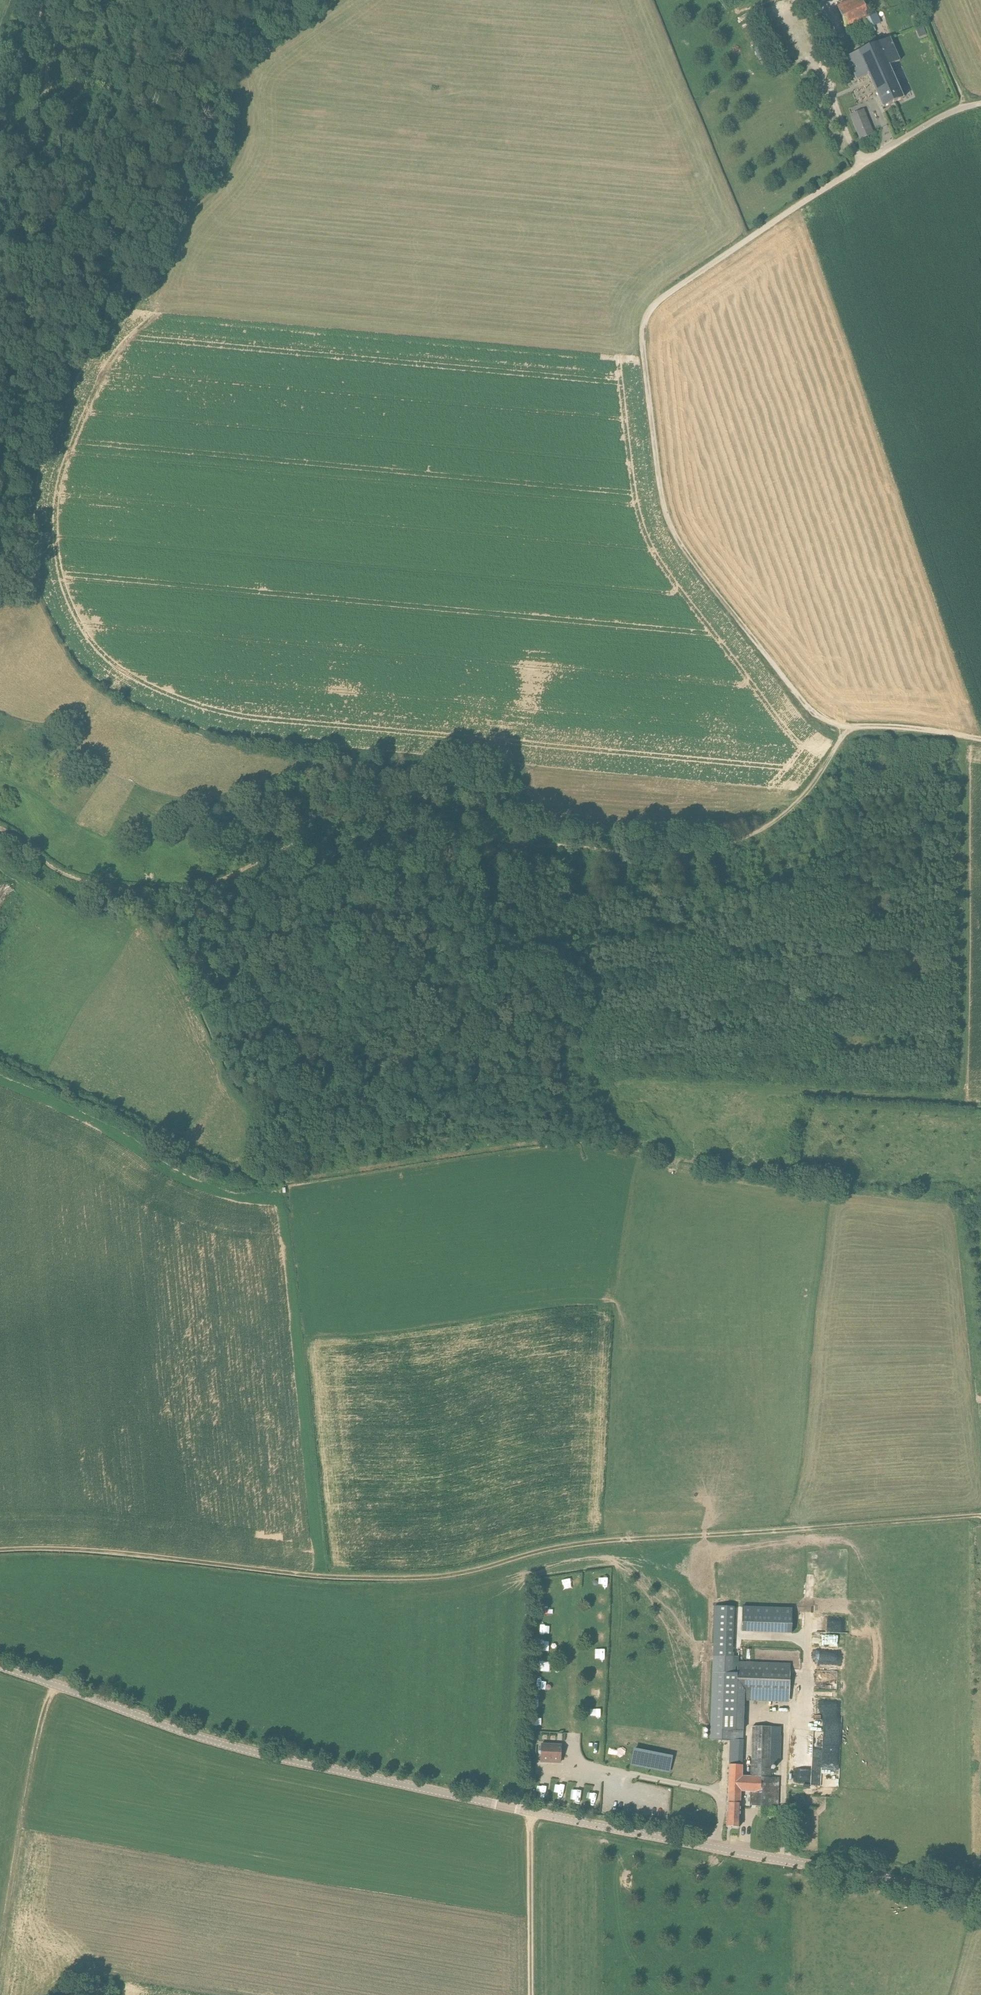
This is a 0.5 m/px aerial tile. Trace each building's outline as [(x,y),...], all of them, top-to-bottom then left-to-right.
[(877,31),(862,0),(849,0),(837,5),(853,41),(877,31)] [(883,108),(903,99),(888,66),(900,61),(889,38),(846,57),(857,80),(868,75),(883,108)] [(904,78),(897,82),(902,92),(909,89),(904,78)] [(860,140),(874,134),(864,109),(849,115),(860,140)] [(600,1582),(608,1582),(609,1574),(600,1573),(600,1582)] [(717,1606),(715,1656),(732,1656),(735,1606),(717,1606)] [(793,1610),(744,1609),(743,1634),(792,1636),(793,1610)] [(728,1803),(726,1826),(739,1827),(741,1791),(751,1792),(750,1805),(773,1806),(774,1778),(770,1778),(770,1770),(770,1766),(776,1766),(776,1759),(781,1759),(782,1727),(752,1726),(752,1766),(754,1769),(754,1777),(743,1777),(745,1730),(723,1729),(726,1673),(731,1673),(732,1656),(715,1656),(711,1739),(731,1740),(728,1803)] [(738,1661),(738,1667),(736,1699),(789,1701),(791,1664),(738,1661)] [(561,1762),(562,1745),(557,1745),(557,1748),(542,1748),(542,1744),(541,1744),(540,1762),(541,1762),(541,1761),(561,1762)]
